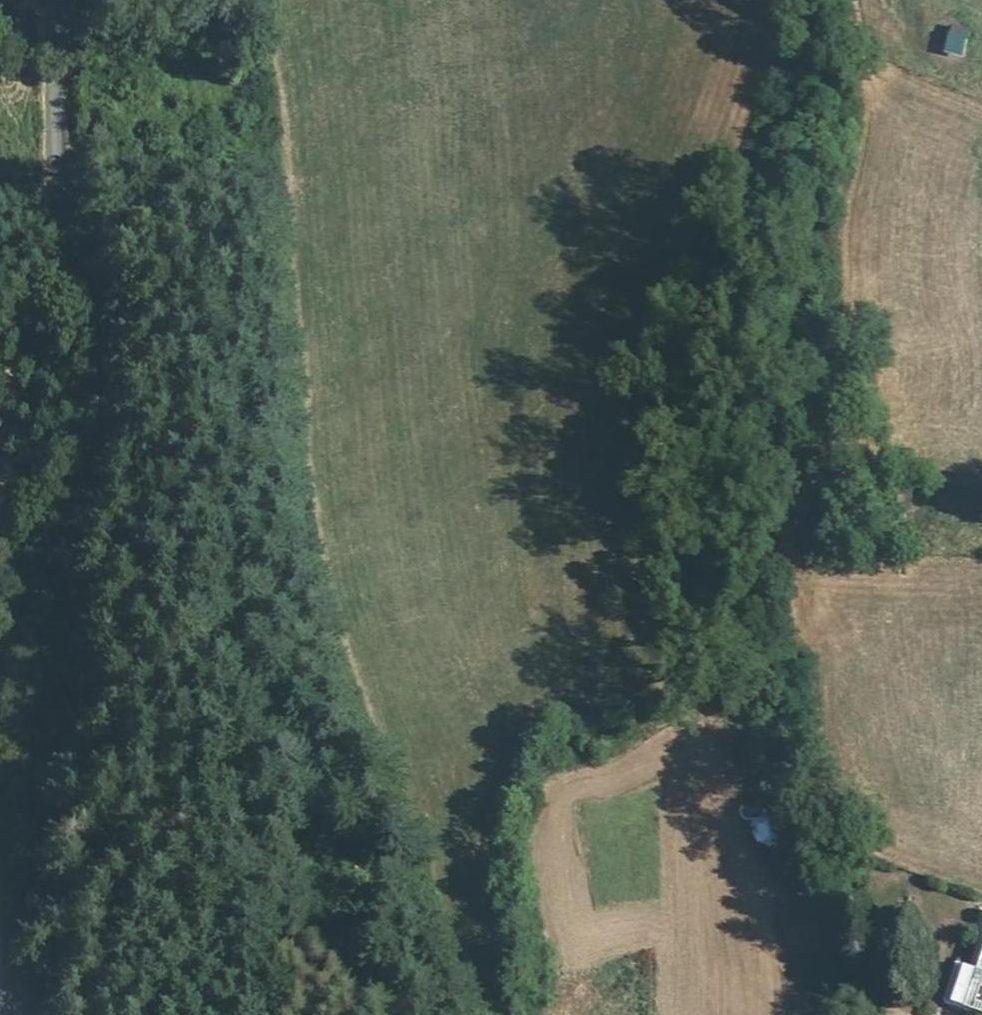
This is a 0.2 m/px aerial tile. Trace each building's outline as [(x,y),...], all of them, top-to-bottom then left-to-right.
[(962,57),(968,30),(948,26),(942,53),(962,57)] [(978,970),(958,963),(945,1001),(966,1008),(969,999),(981,1004),(981,958),(978,970)] [(966,1008),(981,1014),(981,1004),(969,999),(966,1008)]
